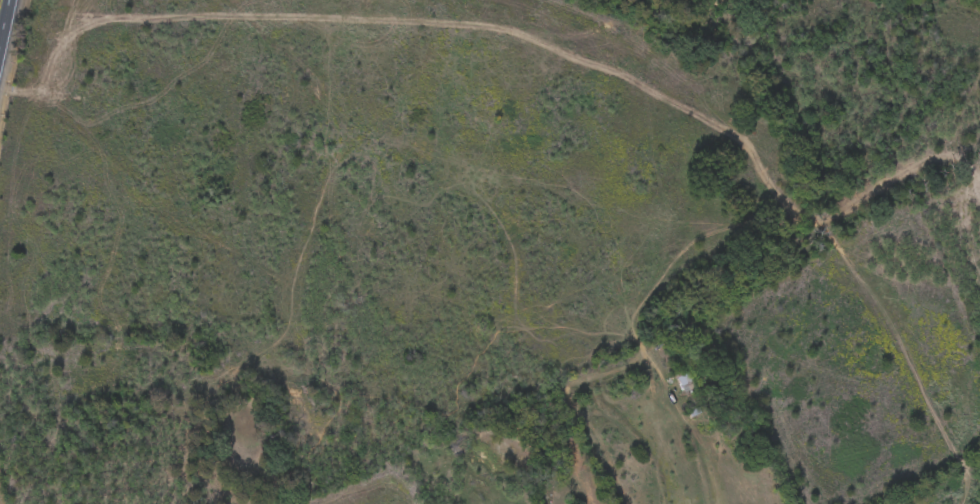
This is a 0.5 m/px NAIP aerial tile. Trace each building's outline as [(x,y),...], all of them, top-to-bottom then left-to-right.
[(685,394),(674,374),(685,368),(696,389),(685,394)]
